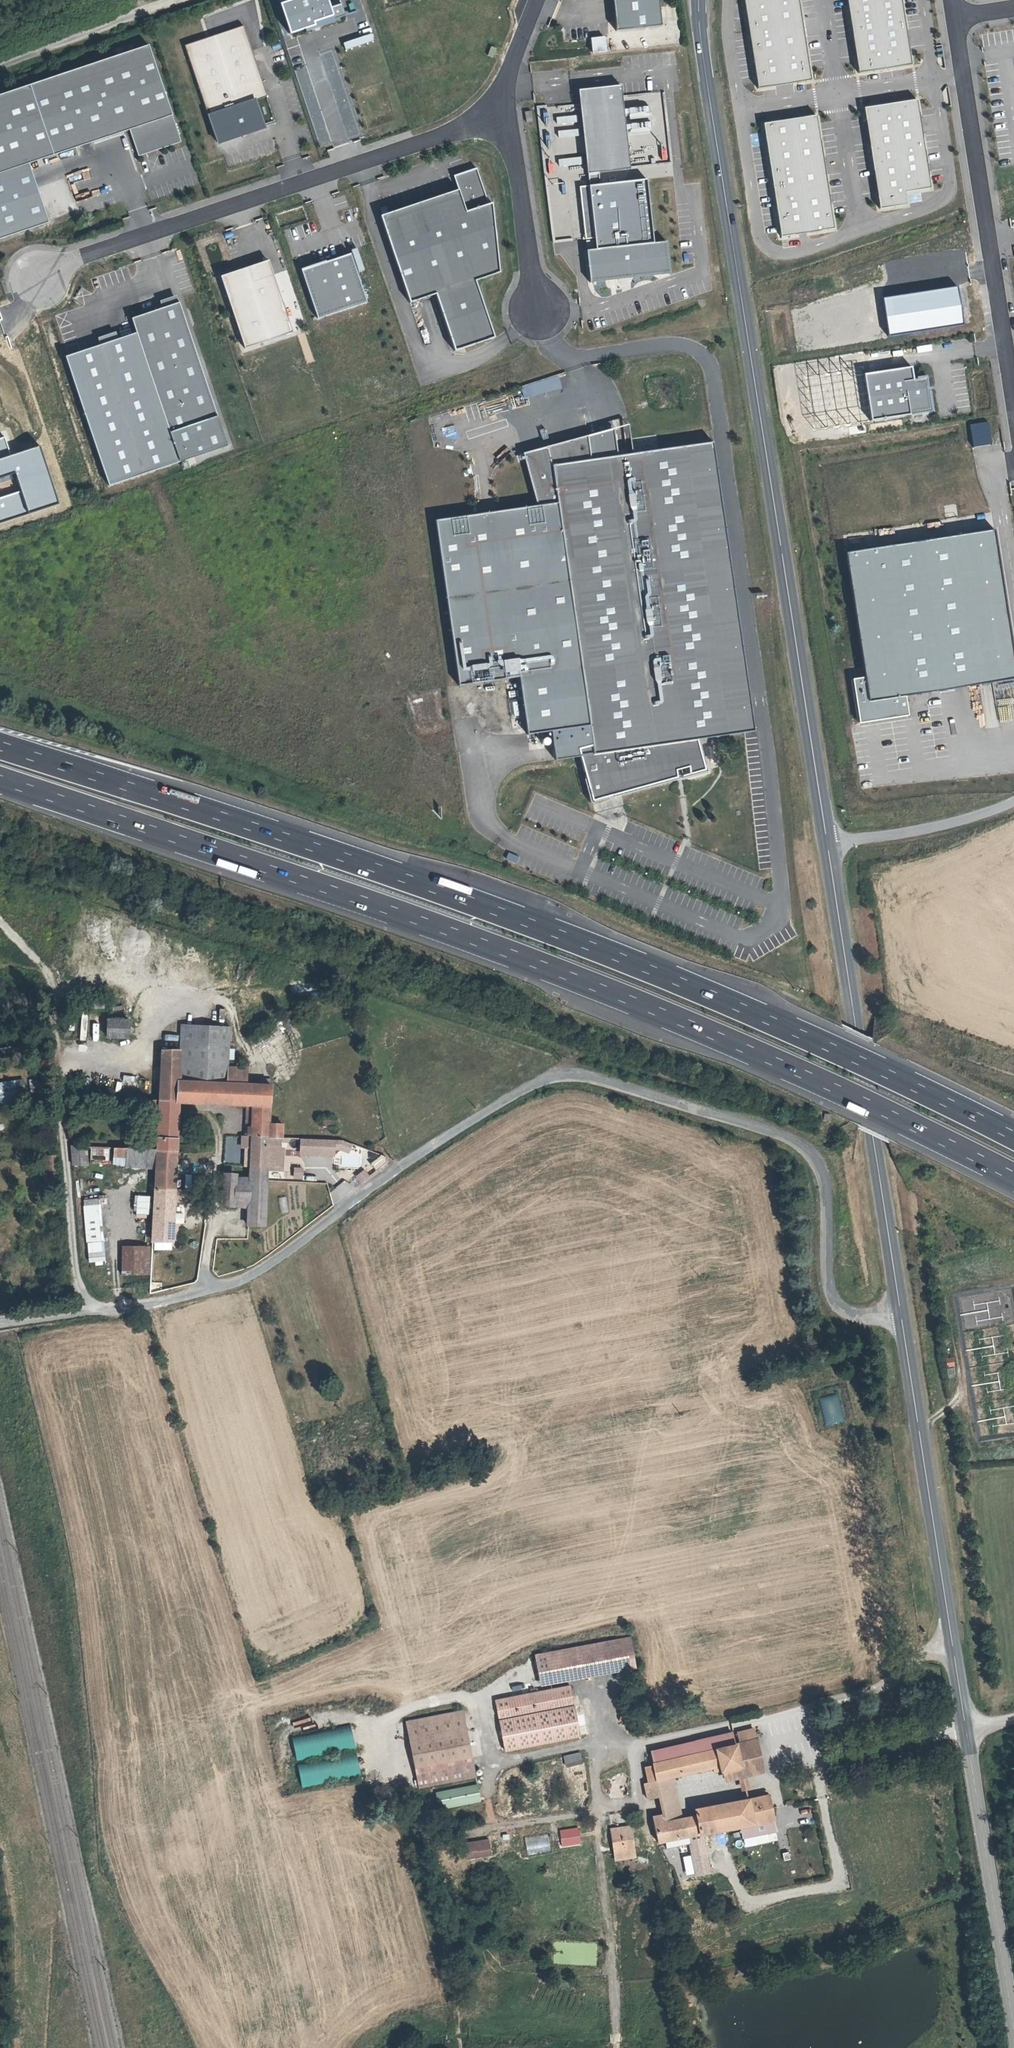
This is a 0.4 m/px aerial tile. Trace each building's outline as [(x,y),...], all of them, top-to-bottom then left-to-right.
[(286,37),(345,19),(341,4),(327,8),(325,0),(275,0),(286,37)] [(663,26),(660,0),(614,0),(618,31),(663,26)] [(799,0),(744,0),(758,88),(811,80),(799,0)] [(912,65),(902,0),(847,0),(859,74),(912,65)] [(216,144),(276,124),(243,27),(184,47),(216,144)] [(590,38),(591,54),(605,52),(604,37),(590,38)] [(498,48),(493,46),(490,55),(494,57),(498,48)] [(0,96),(0,174),(129,131),(138,158),(180,143),(148,47),(0,96)] [(347,48),(338,50),(339,57),(349,55),(347,48)] [(340,60),(344,72),(359,66),(355,55),(340,60)] [(580,90),(589,173),(601,172),(632,169),(623,85),(580,90)] [(917,100),(864,108),(880,209),(907,205),(905,192),(931,188),(917,100)] [(580,122),(579,115),(558,118),(559,124),(580,122)] [(765,123),(781,236),(833,229),(817,116),(765,123)] [(354,118),(343,123),(350,139),(361,135),(354,118)] [(581,135),(580,129),(560,131),(560,138),(581,135)] [(584,163),(584,158),(561,161),(561,166),(584,163)] [(88,178),(100,174),(98,168),(86,171),(88,178)] [(459,191),(381,217),(410,304),(436,295),(455,352),(495,338),(476,282),(500,273),(495,203),(489,205),(477,169),(454,177),(459,191)] [(656,243),(649,179),(602,184),(601,172),(589,173),(591,186),(582,187),(587,239),(596,238),(597,249),(588,250),(592,283),(593,282),(593,281),(671,272),(671,274),(672,274),(669,241),(656,243)] [(204,209),(228,198),(225,192),(201,202),(204,209)] [(351,255),(301,272),(317,320),(367,303),(351,255)] [(270,261),(248,268),(253,283),(275,276),(270,261)] [(253,283),(248,268),(222,278),(246,349),(294,332),(275,276),(253,283)] [(181,462),(228,446),(180,304),(133,320),(181,462)] [(872,419),(911,413),(933,410),(928,376),(914,378),(912,365),(865,372),(872,419)] [(533,396),(562,388),(558,374),(530,382),(533,396)] [(581,413),(571,415),(573,426),(583,424),(581,413)] [(987,421),(969,424),(972,446),(991,444),(987,421)] [(757,731),(715,442),(593,459),(590,435),(525,453),(539,506),(560,502),(583,668),(592,726),(594,745),(580,748),(583,756),(595,800),(708,769),(699,739),(757,731)] [(539,506),(438,522),(461,686),(521,677),(583,668),(560,502),(539,506)] [(1013,676),(1013,655),(993,526),(844,551),(864,675),(852,677),(859,721),(909,713),(905,693),(1013,676)] [(592,726),(583,668),(521,677),(530,735),(553,731),(592,726)] [(594,745),(592,726),(553,731),(557,760),(583,756),(580,748),(594,745)] [(506,859),(517,862),(519,854),(507,852),(506,859)] [(142,920),(79,906),(68,956),(112,966),(112,965),(129,969),(131,960),(139,961),(145,933),(140,932),(142,920)] [(114,1049),(124,1049),(123,1027),(106,1026),(106,1041),(113,1041),(114,1049)] [(178,1069),(178,1084),(192,1084),(226,1082),(226,1066),(226,1028),(180,1027),(178,1069)] [(157,1071),(158,1105),(178,1105),(244,1107),(245,1137),(250,1137),(276,1138),(283,1138),(280,1121),(270,1120),(268,1083),(245,1084),(245,1065),(226,1066),(226,1082),(192,1084),(178,1084),(178,1069),(178,1051),(157,1051),(157,1071)] [(18,1094),(25,1093),(23,1078),(17,1079),(18,1094)] [(15,1079),(0,1081),(0,1103),(18,1101),(15,1079)] [(156,1192),(174,1192),(176,1166),(178,1166),(178,1161),(181,1161),(180,1157),(176,1157),(178,1115),(178,1105),(158,1105),(140,1105),(140,1115),(157,1115),(156,1152),(156,1170),(155,1183),(148,1184),(147,1191),(156,1192)] [(337,1121),(324,1120),(323,1127),(336,1128),(337,1121)] [(276,1138),(250,1137),(250,1168),(267,1168),(266,1163),(276,1163),(276,1138)] [(322,1139),(303,1139),(302,1154),(322,1154),(322,1139)] [(322,1139),(322,1154),(335,1154),(335,1139),(322,1139)] [(97,1147),(96,1163),(105,1163),(105,1147),(97,1147)] [(71,1148),(73,1166),(88,1165),(87,1149),(71,1148)] [(129,1150),(113,1150),(114,1164),(129,1165),(129,1150)] [(156,1152),(129,1150),(129,1165),(129,1170),(156,1170),(156,1152)] [(292,1167),(293,1178),(303,1177),(302,1166),(292,1167)] [(267,1168),(250,1168),(250,1182),(250,1207),(250,1226),(266,1226),(267,1181),(267,1168)] [(364,1169),(355,1174),(360,1182),(369,1176),(364,1169)] [(109,1184),(116,1185),(117,1171),(110,1171),(109,1184)] [(348,1181),(353,1188),(360,1182),(355,1176),(348,1181)] [(223,1181),(223,1206),(235,1207),(236,1181),(223,1181)] [(236,1181),(235,1207),(250,1207),(250,1182),(236,1181)] [(156,1192),(154,1240),(171,1241),(174,1192),(156,1192)] [(130,1204),(147,1204),(147,1196),(131,1196),(130,1204)] [(280,1213),(288,1212),(286,1196),(278,1197),(280,1213)] [(101,1198),(83,1199),(87,1262),(104,1261),(101,1198)] [(123,1274),(142,1274),(143,1249),(124,1249),(123,1274)] [(839,1395),(821,1397),(825,1425),(843,1422),(839,1395)] [(631,1633),(548,1650),(553,1675),(636,1659),(631,1633)] [(568,1685),(506,1697),(516,1746),(578,1733),(568,1685)] [(464,1708),(408,1720),(421,1786),(478,1775),(464,1708)] [(300,1786),(360,1777),(352,1726),(292,1735),(300,1786)] [(737,1742),(734,1729),(682,1742),(685,1754),(737,1742)] [(745,1771),(766,1766),(759,1736),(737,1742),(745,1771)] [(682,1742),(663,1746),(665,1758),(655,1761),(659,1775),(675,1772),(717,1762),(718,1769),(726,1767),(739,1764),(741,1776),(746,1775),(737,1742),(685,1754),(682,1742)] [(663,1746),(652,1749),(655,1761),(665,1758),(663,1746)] [(407,1749),(391,1752),(392,1759),(408,1756),(407,1749)] [(581,1750),(566,1754),(568,1764),(583,1760),(581,1750)] [(618,1754),(604,1758),(606,1765),(626,1759),(624,1754),(618,1756),(618,1754)] [(655,1761),(648,1763),(651,1779),(660,1777),(659,1775),(655,1761)] [(726,1767),(728,1778),(741,1776),(739,1764),(726,1767)] [(675,1772),(659,1775),(660,1777),(663,1792),(666,1810),(666,1811),(667,1817),(682,1814),(675,1772)] [(663,1792),(660,1777),(651,1779),(647,1780),(650,1795),(663,1792)] [(738,1778),(740,1790),(749,1788),(747,1777),(738,1778)] [(477,1783),(436,1791),(440,1809),(480,1801),(477,1783)] [(666,1811),(654,1814),(660,1839),(667,1837),(691,1832),(776,1816),(770,1791),(710,1802),(711,1808),(682,1814),(667,1817),(666,1811)] [(633,1823),(614,1825),(618,1856),(637,1853),(633,1823)] [(561,1842),(558,1842),(559,1847),(581,1844),(579,1827),(559,1829),(561,1842)] [(691,1832),(667,1837),(669,1845),(693,1840),(691,1832)] [(526,1854),(551,1851),(548,1833),(524,1836),(526,1854)] [(491,1837),(466,1841),(468,1856),(494,1852),(491,1837)]
